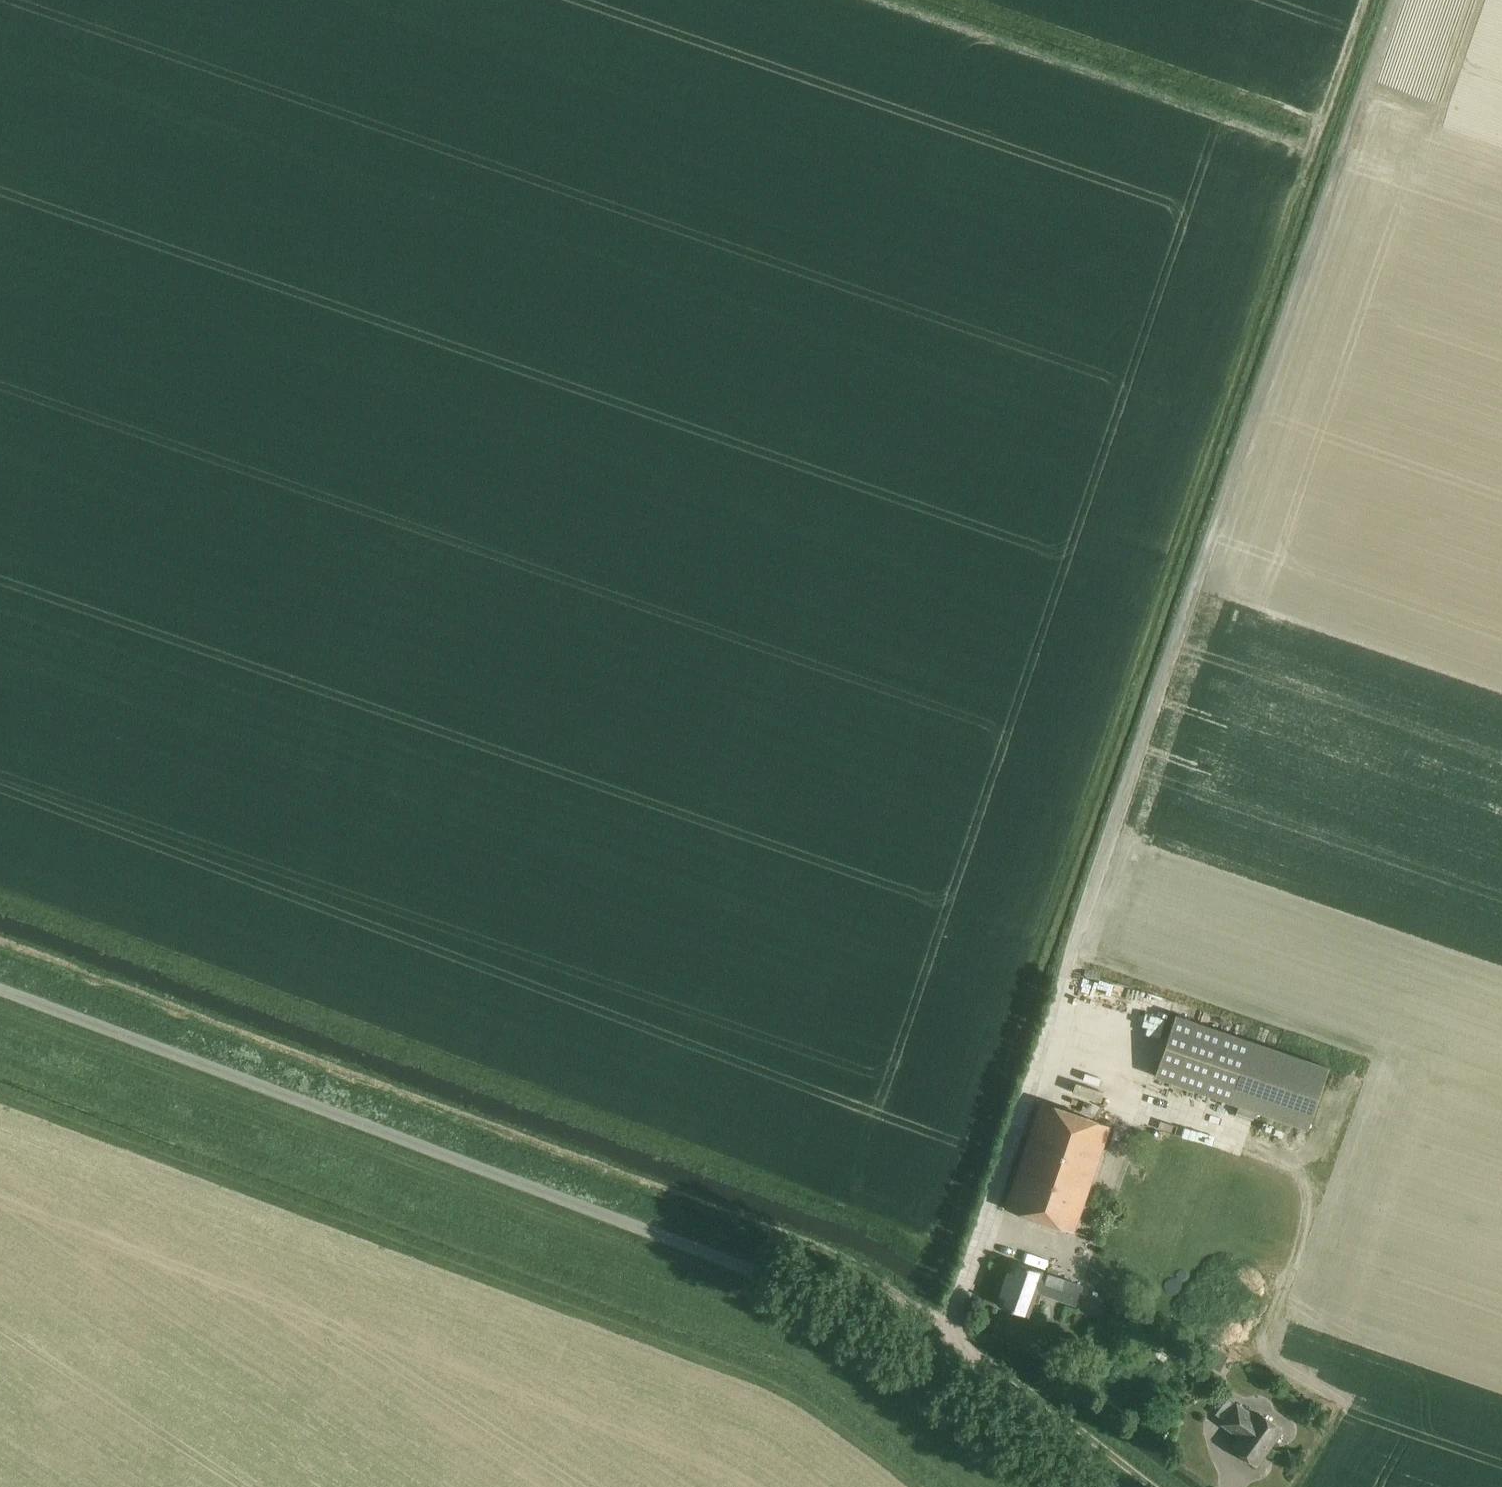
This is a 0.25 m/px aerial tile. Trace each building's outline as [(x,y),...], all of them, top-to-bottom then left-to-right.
[(1327,1068),(1175,1016),(1155,1075),(1307,1127),(1327,1068)] [(1041,1103),(1005,1209),(1073,1232),(1109,1126),(1041,1103)] [(1081,1286),(1012,1263),(997,1306),(1028,1316),(1033,1303),(1038,1305),(1041,1295),(1074,1306),(1081,1286)] [(1219,1372),(1227,1356),(1213,1348),(1204,1364),(1219,1372)] [(1222,1424),(1235,1434),(1240,1437),(1232,1448),(1256,1465),(1281,1431),(1257,1413),(1254,1418),(1236,1405),(1222,1424)]
